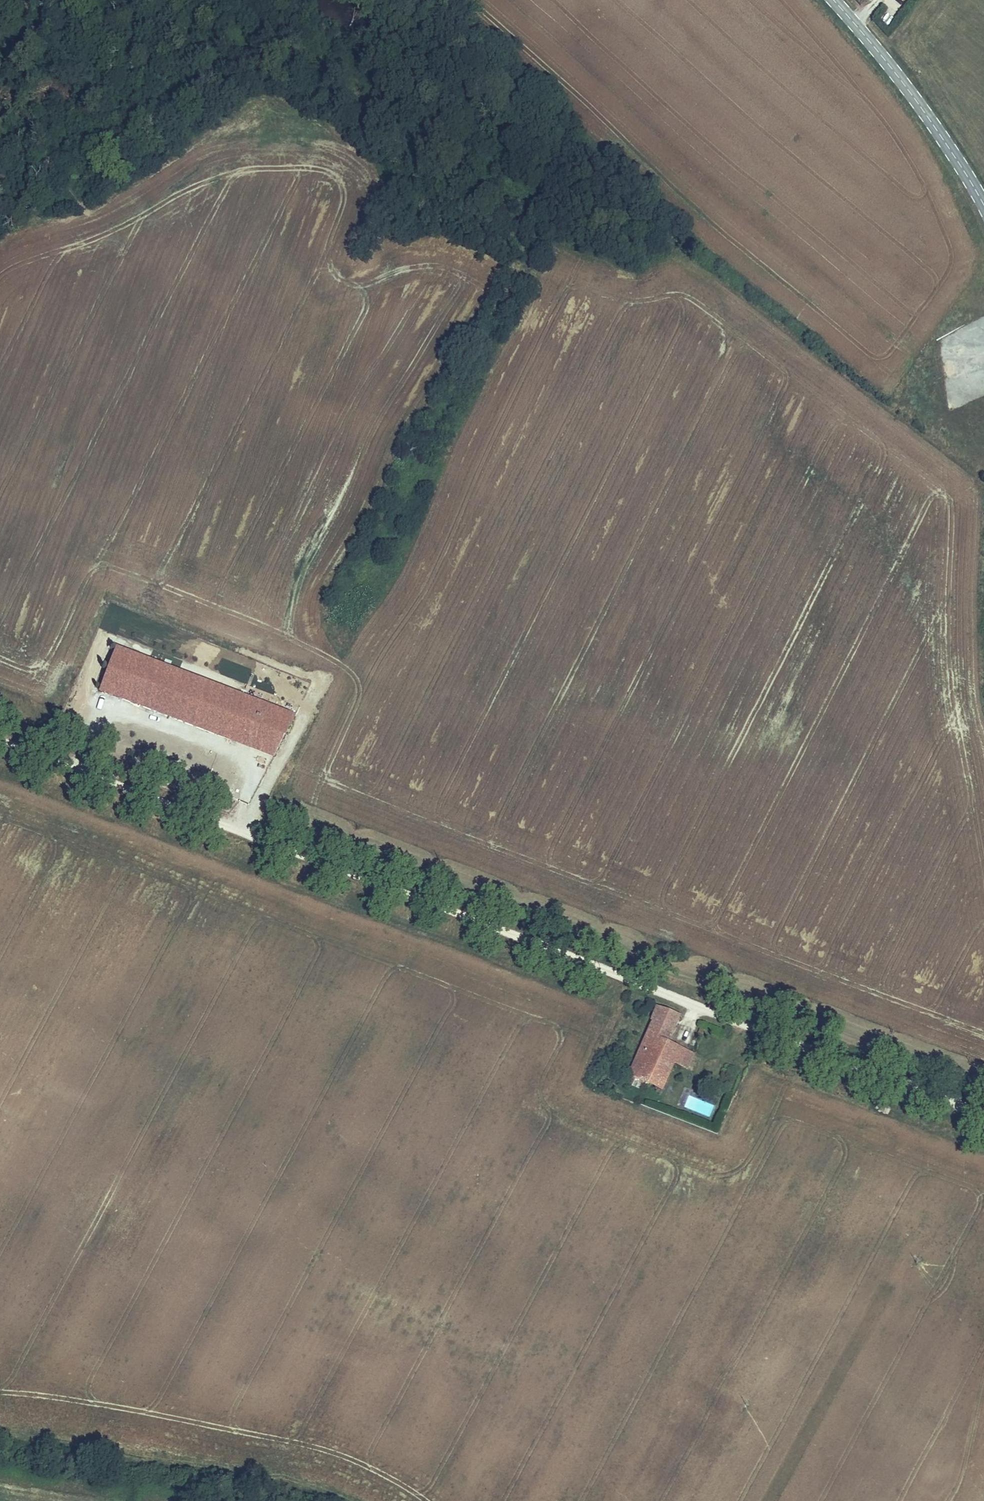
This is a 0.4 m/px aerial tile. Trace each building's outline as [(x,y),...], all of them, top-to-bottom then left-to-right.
[(882,7),(876,25),(893,31),(899,13),(882,7)] [(115,645),(98,690),(211,733),(228,687),(115,645)] [(295,714),(228,687),(211,733),(225,739),(230,727),(253,736),(248,748),(272,757),(295,714)] [(230,727),(225,739),(248,748),(253,736),(230,727)] [(669,1043),(682,1016),(657,1006),(650,1021),(652,1022),(628,1076),(649,1085),(669,1043)] [(669,1043),(649,1085),(663,1092),(675,1064),(667,1061),(674,1045),(669,1043)] [(695,1054),(674,1045),(667,1061),(675,1064),(689,1070),(695,1054)]
